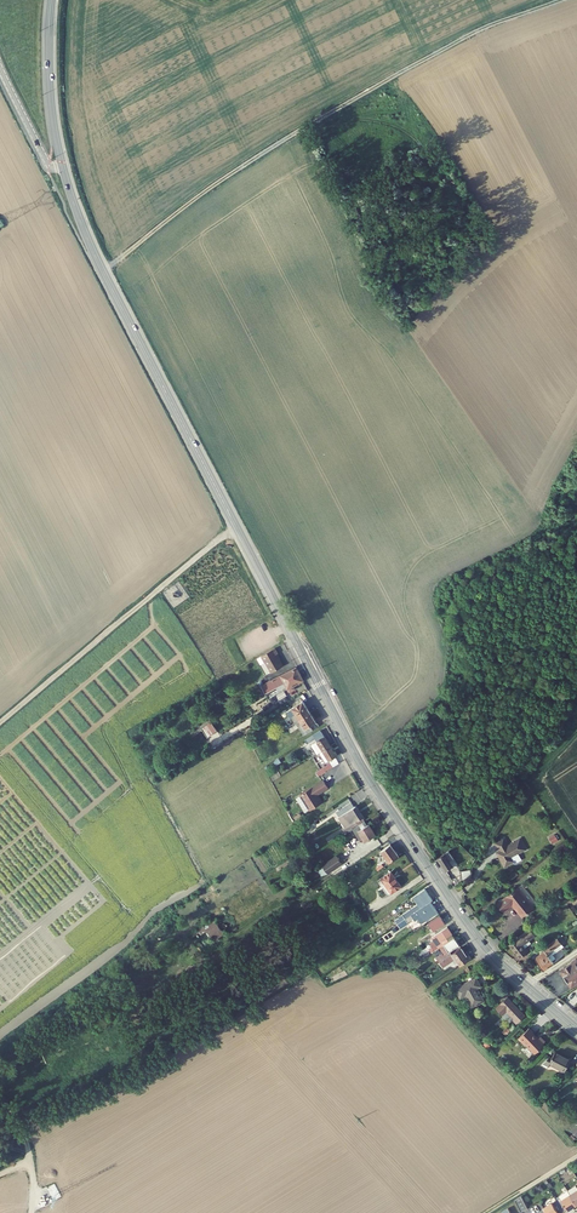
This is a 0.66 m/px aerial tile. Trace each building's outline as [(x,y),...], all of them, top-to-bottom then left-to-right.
[(278,653),(275,648),(261,655),(265,662),(271,673),(283,666),(276,654),(278,653)] [(257,658),(261,665),(265,662),(261,655),(257,658)] [(294,686),(304,680),(297,667),(262,686),(264,690),(267,695),(277,689),(277,688),(285,683),(287,687),(290,692),(295,689),(294,686)] [(277,689),(279,692),(287,687),(285,683),(277,688),(277,689)] [(310,713),(303,701),(287,711),(291,717),(295,714),(298,718),(295,720),(296,722),(299,720),(310,713)] [(299,720),(305,729),(301,731),(304,735),(319,726),(310,713),(299,720)] [(211,722),(209,719),(191,733),(193,736),(202,730),(202,729),(211,722)] [(301,731),(305,729),(299,720),(296,722),(301,731)] [(202,730),(208,737),(217,730),(211,722),(202,729),(202,730)] [(319,753),(331,746),(320,730),(306,739),(309,743),(315,739),(317,741),(319,745),(316,747),(319,753)] [(336,756),(337,755),(331,746),(319,753),(326,762),(329,760),(331,762),(316,772),(318,776),(320,775),(339,763),(336,756)] [(320,792),(328,787),(323,779),(299,795),(310,810),(323,802),(317,793),(320,791),(320,792)] [(352,829),(364,821),(355,806),(354,807),(351,802),(335,812),(342,822),(344,826),(343,827),(347,832),(352,829)] [(365,841),(376,834),(369,823),(367,825),(364,821),(352,829),(359,839),(362,837),(365,841)] [(303,836),(314,829),(311,826),(300,832),(303,836)] [(558,840),(555,835),(550,838),(553,843),(558,840)] [(518,853),(525,849),(519,839),(507,846),(503,839),(496,843),(501,852),(502,851),(504,854),(500,856),(505,866),(513,861),(515,864),(522,859),(518,853)] [(399,855),(390,844),(381,851),(389,862),(399,855)] [(454,858),(449,850),(445,853),(437,858),(445,871),(453,866),(450,862),(450,861),(454,858)] [(328,873),(341,864),(335,856),(322,865),(328,873)] [(470,870),(470,869),(460,871),(461,875),(462,880),(471,874),(471,873),(470,872),(470,870)] [(381,878),(391,893),(401,886),(391,871),(381,878)] [(452,881),(455,885),(462,880),(461,875),(452,881)] [(381,878),(377,881),(387,896),(391,893),(381,878)] [(515,908),(522,917),(533,909),(517,888),(496,904),(503,912),(512,905),(515,909),(515,908)] [(401,913),(405,919),(430,902),(432,900),(425,889),(414,897),(419,905),(403,916),(401,913)] [(425,921),(438,913),(430,902),(405,919),(408,924),(411,921),(410,920),(413,918),(412,916),(415,914),(417,917),(418,919),(422,916),(425,921)] [(378,911),(373,903),(364,910),(369,917),(378,911)] [(397,924),(405,919),(401,913),(393,918),(397,924)] [(433,931),(444,923),(439,916),(428,923),(433,931)] [(214,938),(223,929),(212,918),(203,927),(214,938)] [(401,929),(408,924),(405,919),(397,924),(401,929)] [(452,934),(447,927),(431,938),(433,940),(429,943),(432,947),(430,949),(432,952),(440,947),(454,937),(452,934)] [(509,944),(520,958),(528,951),(525,947),(523,944),(529,940),(535,935),(529,928),(509,944)] [(436,958),(439,962),(451,954),(449,951),(459,944),(454,937),(440,947),(444,954),(443,955),(442,953),(436,958)] [(535,958),(543,969),(553,962),(552,961),(556,958),(553,954),(552,953),(553,951),(553,950),(561,944),(557,938),(542,949),(544,952),(535,958)] [(553,954),(563,946),(561,944),(553,950),(553,951),(552,953),(553,954)] [(460,966),(471,958),(468,954),(466,955),(461,947),(451,954),(439,962),(442,966),(443,967),(455,958),(460,966)] [(572,963),(560,971),(564,977),(566,975),(570,980),(567,982),(570,987),(576,983),(576,956),(571,960),(572,963)] [(316,970),(320,976),(324,974),(320,967),(316,970)] [(480,986),(476,978),(462,985),(459,980),(451,984),(454,990),(455,989),(460,998),(465,996),(472,1007),(484,1001),(477,988),(480,986)] [(508,997),(496,1008),(503,1015),(502,1016),(505,1019),(506,1019),(508,1019),(509,1018),(512,1016),(514,1019),(513,1020),(516,1024),(525,1015),(508,997)] [(529,1028),(519,1038),(521,1040),(521,1041),(525,1045),(526,1044),(535,1053),(543,1046),(541,1044),(543,1043),(545,1041),(541,1037),(538,1039),(534,1034),(535,1034),(529,1028)] [(552,1056),(550,1055),(541,1064),(547,1068),(550,1063),(565,1071),(571,1060),(555,1051),(552,1056)] [(576,1186),(568,1191),(576,1205),(576,1187),(576,1186)] [(576,1206),(576,1205),(568,1191),(556,1199),(557,1200),(563,1210),(565,1212),(568,1210),(569,1211),(576,1206)] [(515,1200),(521,1212),(528,1208),(522,1196),(515,1200)] [(563,1210),(557,1200),(544,1208),(547,1212),(560,1212),(559,1212),(563,1210)]
